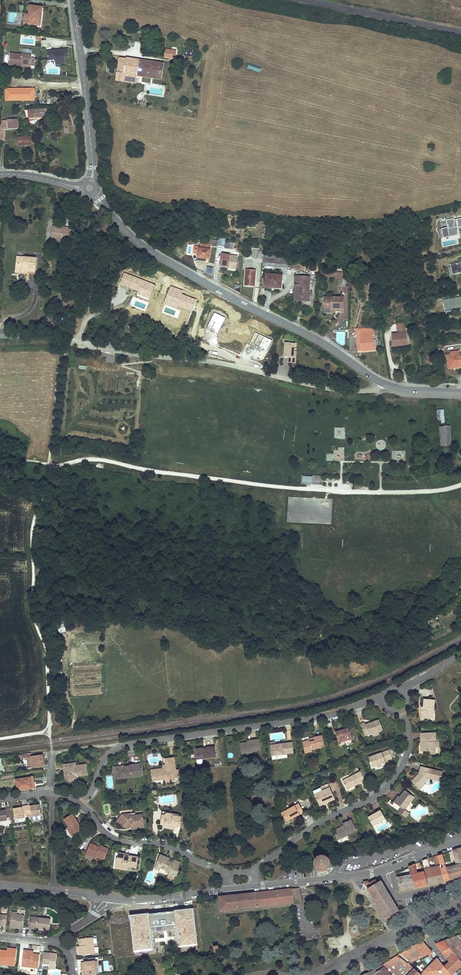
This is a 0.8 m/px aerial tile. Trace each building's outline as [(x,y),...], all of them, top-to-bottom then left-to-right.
[(38,26),(39,18),(41,19),(42,8),(30,6),(29,15),(25,15),(24,22),(28,23),(28,24),(38,26)] [(178,49),(166,47),(164,57),(175,58),(176,58),(178,49)] [(67,48),(47,51),(49,60),(55,59),(56,64),(66,63),(65,56),(68,56),(67,48)] [(31,66),(31,58),(32,56),(10,54),(9,65),(13,66),(13,64),(31,66)] [(136,83),(137,75),(131,74),(133,59),(119,57),(117,72),(116,80),(136,83)] [(137,75),(139,60),(133,59),(131,74),(137,75)] [(161,79),(163,64),(139,60),(137,75),(161,79)] [(48,116),(47,109),(25,111),(26,115),(26,118),(48,116)] [(17,128),(17,120),(11,120),(3,120),(3,121),(2,121),(2,120),(1,120),(1,121),(0,130),(0,140),(4,140),(5,130),(17,128)] [(30,145),(29,137),(18,138),(19,146),(30,145)] [(460,232),(460,219),(454,220),(454,219),(446,220),(448,228),(440,229),(441,237),(443,236),(443,238),(460,235),(459,233),(460,232)] [(51,227),(50,240),(62,241),(63,237),(67,237),(68,229),(51,227)] [(234,241),(217,239),(217,245),(225,246),(224,248),(233,249),(234,241)] [(209,259),(211,248),(199,247),(199,248),(198,248),(198,251),(198,258),(209,259)] [(263,251),(252,250),(252,258),(263,258),(263,255),(263,251)] [(237,255),(221,254),(220,265),(229,266),(229,265),(236,266),(237,255)] [(288,257),(263,255),(263,258),(262,266),(287,269),(288,257)] [(36,258),(17,257),(15,270),(27,271),(27,268),(35,269),(36,258)] [(460,261),(460,262),(451,264),(453,274),(460,272),(460,260),(460,261)] [(293,261),(292,269),(310,270),(310,271),(318,272),(319,263),(293,261)] [(256,271),(246,270),(245,285),(254,286),(256,271)] [(278,275),(266,274),(265,287),(271,287),(281,288),(281,282),(282,273),(278,273),(278,275)] [(297,283),(297,277),(296,277),(295,302),(309,303),(310,296),(306,296),(301,301),(299,299),(296,299),(297,288),(298,288),(298,283),(297,283)] [(310,278),(297,277),(297,283),(298,283),(298,288),(297,288),(296,299),(299,299),(301,301),(306,296),(310,296),(311,296),(311,292),(309,292),(309,289),(310,282),(310,278)] [(281,288),(271,287),(271,289),(283,290),(283,282),(281,282),(281,288)] [(344,298),(324,297),(324,311),(336,311),(336,308),(344,309),(344,298)] [(442,300),(444,310),(460,307),(460,297),(442,300)] [(392,334),(393,347),(407,346),(405,331),(405,328),(404,328),(404,323),(397,323),(398,334),(392,334)] [(381,327),(359,330),(360,334),(361,350),(361,351),(375,349),(373,332),(382,330),(381,327)] [(460,344),(460,339),(437,343),(438,351),(443,350),(445,346),(460,344)] [(294,342),(284,341),(282,356),(287,356),(293,356),(293,350),(294,342)] [(293,356),(287,356),(287,360),(294,361),(295,350),(293,350),(293,356)] [(431,356),(422,358),(424,367),(434,365),(432,358),(437,358),(435,351),(431,352),(431,356)] [(448,368),(455,367),(455,368),(460,367),(460,355),(460,351),(450,352),(450,355),(446,355),(448,368)] [(114,363),(115,356),(107,355),(106,361),(114,363)] [(450,426),(440,427),(441,446),(451,445),(450,426)] [(430,713),(434,714),(435,700),(425,700),(424,707),(424,711),(422,711),(421,713),(421,719),(430,719),(430,713)] [(383,729),(379,720),(366,724),(365,722),(362,723),(360,724),(363,731),(367,730),(369,734),(383,729)] [(343,730),(335,732),(339,743),(352,739),(349,728),(343,730)] [(436,732),(422,733),(422,738),(422,743),(424,742),(425,752),(433,751),(433,754),(437,754),(437,748),(440,748),(439,742),(436,742),(436,732)] [(325,747),(322,736),(317,737),(314,738),(314,740),(309,741),(303,742),(305,750),(311,749),(312,750),(325,747)] [(251,742),(240,744),(241,751),(247,750),(247,754),(253,753),(253,752),(262,751),(260,740),(256,740),(251,741),(251,742)] [(294,753),(293,742),(288,742),(275,743),(276,746),(276,751),(276,755),(294,753)] [(205,749),(196,749),(197,757),(203,757),(204,759),(217,758),(216,747),(213,748),(207,748),(208,750),(205,750),(205,749)] [(369,757),(372,767),(385,762),(384,761),(388,759),(392,758),(390,750),(376,755),(377,756),(374,757),(374,756),(369,757)] [(31,755),(22,756),(22,759),(31,758),(32,767),(44,766),(42,755),(31,757),(31,755)] [(168,772),(156,773),(157,780),(164,779),(174,778),(180,777),(179,770),(177,771),(175,758),(171,759),(166,759),(167,765),(168,772)] [(68,764),(63,765),(64,774),(68,773),(68,778),(73,777),(77,775),(79,774),(79,777),(88,775),(87,765),(76,766),(69,767),(68,764)] [(115,768),(116,779),(142,776),(141,764),(134,765),(131,765),(131,767),(126,767),(126,766),(115,768)] [(152,770),(153,781),(157,780),(156,773),(168,772),(167,765),(163,765),(164,768),(152,770)] [(441,780),(443,772),(430,769),(421,767),(419,774),(417,776),(411,782),(417,788),(423,782),(424,783),(428,779),(428,777),(429,776),(430,777),(430,778),(441,780)] [(360,771),(342,780),(346,788),(354,784),(355,785),(359,783),(365,780),(360,771)] [(69,782),(75,781),(79,777),(79,774),(77,775),(73,777),(68,778),(68,773),(64,774),(64,778),(69,782)] [(34,777),(15,780),(17,791),(32,789),(35,789),(34,777)] [(321,788),(313,791),(318,803),(326,800),(327,802),(331,800),(335,799),(330,787),(322,791),(321,788)] [(414,797),(404,790),(400,797),(398,796),(396,799),(394,802),(401,808),(404,810),(414,797)] [(288,805),(279,810),(286,822),(298,816),(304,813),(299,803),(290,808),(288,805)] [(27,807),(28,816),(32,815),(32,818),(41,817),(39,806),(35,806),(31,807),(31,806),(27,807)] [(24,819),(24,816),(28,816),(27,807),(22,807),(23,808),(19,808),(14,809),(15,820),(24,819)] [(406,818),(409,813),(404,810),(401,808),(398,812),(406,818)] [(10,809),(6,809),(4,810),(4,811),(1,811),(0,812),(0,822),(8,821),(7,819),(11,818),(10,809)] [(376,813),(368,818),(373,826),(385,819),(380,810),(376,813)] [(167,813),(164,815),(167,820),(165,822),(164,825),(168,826),(168,828),(171,828),(175,829),(175,826),(178,827),(179,825),(179,822),(180,822),(181,816),(179,816),(174,815),(174,814),(167,813)] [(133,826),(133,830),(145,828),(144,823),(146,821),(144,820),(144,815),(137,816),(136,814),(120,816),(121,818),(117,823),(120,825),(123,827),(128,827),(127,825),(132,824),(133,826)] [(78,823),(74,815),(63,821),(67,829),(66,829),(70,838),(80,832),(76,824),(78,823)] [(335,835),(338,841),(348,835),(348,834),(357,830),(352,820),(348,822),(343,824),(344,826),(336,830),(337,833),(335,835)] [(96,849),(91,847),(87,855),(97,859),(98,857),(105,860),(110,849),(106,848),(102,846),(101,848),(97,846),(96,849)] [(446,867),(448,881),(455,879),(458,878),(460,878),(460,849),(460,848),(453,851),(456,865),(446,867)] [(129,867),(138,868),(139,858),(133,857),(130,856),(130,857),(125,856),(125,854),(120,853),(119,858),(118,859),(117,865),(123,866),(123,868),(128,869),(129,867)] [(440,866),(444,882),(446,881),(448,881),(446,867),(441,854),(438,855),(440,866)] [(179,867),(181,862),(167,857),(160,855),(158,860),(161,861),(159,867),(160,867),(167,870),(167,871),(169,872),(167,877),(175,880),(178,871),(179,871),(181,867),(179,867)] [(322,856),(319,856),(318,857),(316,858),(315,860),(315,861),(314,863),(314,865),(316,868),(317,869),(318,870),(320,871),(322,871),(325,870),(326,869),(328,867),(329,865),(329,862),(328,860),(327,858),(325,857),(322,856)] [(430,868),(427,858),(422,860),(428,885),(436,883),(444,882),(440,866),(435,867),(430,868)] [(417,873),(415,864),(409,867),(411,875),(414,888),(420,887),(427,885),(424,872),(417,873)] [(411,875),(396,878),(399,891),(407,889),(414,888),(411,875)] [(380,910),(385,918),(398,911),(380,881),(377,883),(375,880),(372,882),(369,883),(368,881),(363,882),(368,890),(373,898),(380,910)] [(294,902),(293,889),(219,897),(221,911),(294,903),(294,902)] [(197,908),(184,909),(188,940),(200,939),(197,908)] [(17,912),(12,912),(10,927),(16,928),(23,929),(24,916),(17,915),(17,912)] [(50,919),(30,917),(29,928),(36,929),(36,928),(40,929),(49,930),(50,919)] [(332,926),(319,928),(320,936),(334,934),(332,926)] [(457,936),(452,938),(443,941),(449,948),(451,950),(456,946),(460,952),(460,940),(457,936)] [(95,954),(93,937),(79,939),(80,947),(77,947),(78,950),(79,956),(95,954)] [(425,939),(402,953),(404,957),(412,962),(432,953),(428,948),(430,946),(427,942),(425,939)] [(449,948),(443,941),(440,942),(435,944),(441,952),(449,948)] [(441,952),(447,959),(453,953),(459,959),(460,957),(460,952),(456,946),(451,950),(449,948),(441,952)] [(0,950),(0,964),(15,966),(16,949),(12,949),(8,948),(8,951),(0,950)] [(30,951),(24,950),(22,966),(38,968),(40,955),(32,954),(32,951),(30,951)] [(51,953),(44,952),(42,965),(50,966),(49,968),(55,969),(57,954),(51,953)] [(407,963),(415,969),(421,974),(452,974),(444,966),(440,962),(438,959),(436,959),(435,959),(434,960),(435,961),(430,966),(425,959),(428,957),(432,955),(432,954),(432,953),(412,962),(407,963)] [(456,972),(460,968),(460,967),(460,962),(459,959),(453,953),(447,959),(448,963),(447,964),(444,966),(452,974),(454,974),(456,972)] [(406,973),(408,971),(410,973),(415,969),(407,963),(399,957),(398,957),(397,956),(392,958),(386,962),(383,965),(384,967),(374,974),(375,974),(404,974),(406,973)] [(82,963),(82,969),(83,974),(88,974),(96,974),(95,967),(98,966),(97,961),(82,963)] [(383,965),(375,970),(365,974),(373,974),(374,974),(384,967),(383,965)]
